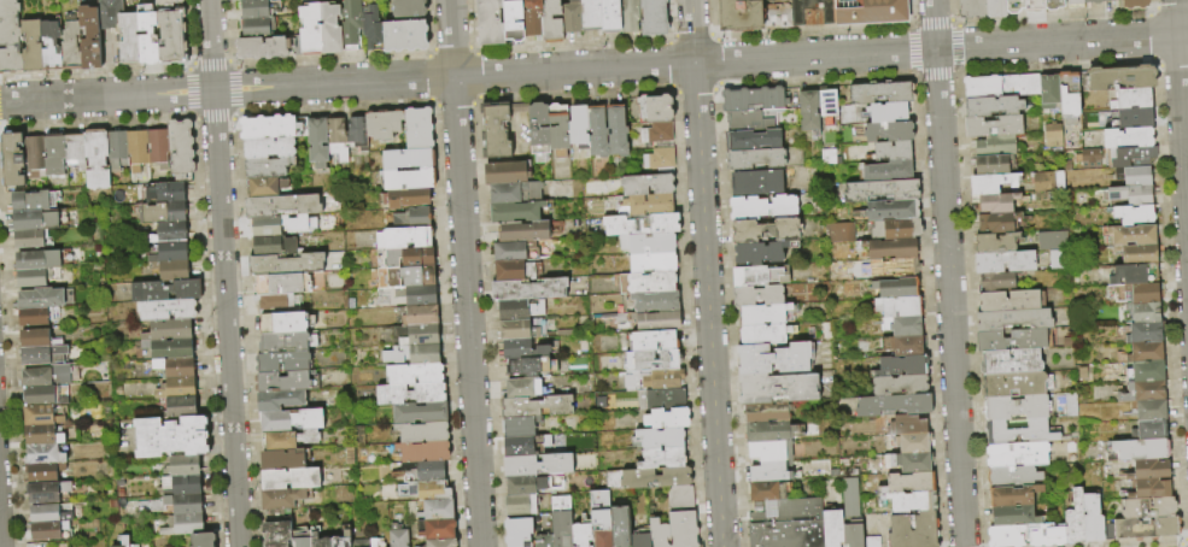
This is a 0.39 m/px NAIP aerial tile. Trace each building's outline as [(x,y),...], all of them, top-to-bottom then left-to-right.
[(6,47),(0,47),(0,0),(17,0),(17,4),(21,4),(21,13),(18,13),(18,29),(22,29),(22,35),(22,39),(19,39),(19,47),(14,47),(6,47)] [(101,1),(101,0),(118,0),(118,14),(119,25),(110,25),(110,30),(101,30),(101,25),(100,27),(99,8),(99,2),(101,1)] [(182,0),(153,0),(153,5),(136,5),(136,12),(182,11),(182,0)] [(242,20),(242,0),(273,0),(273,1),(281,1),(281,13),(273,13),(273,19),(242,20)] [(345,20),(344,0),(362,0),(362,7),(363,30),(357,30),(358,45),(344,46),(343,28),(343,20),(345,20)] [(394,18),(393,0),(427,0),(427,2),(425,4),(425,7),(427,8),(427,13),(426,16),(426,17),(394,18)] [(480,47),(478,0),(505,0),(505,8),(501,8),(502,12),(497,12),(497,23),(502,23),(502,25),(505,25),(507,42),(507,46),(480,47)] [(505,8),(505,0),(524,0),(525,12),(526,39),(526,41),(525,41),(525,43),(515,43),(515,41),(507,42),(505,25),(505,8)] [(546,18),(545,0),(562,0),(563,6),(563,17),(554,17),(555,20),(563,20),(564,34),(564,42),(546,43),(545,37),(544,18),(546,18)] [(570,6),(570,0),(581,0),(584,33),(581,34),(583,40),(577,40),(577,34),(564,34),(563,20),(563,17),(563,6),(570,6)] [(584,33),(581,0),(601,0),(603,31),(584,33)] [(603,31),(601,0),(621,0),(622,31),(621,34),(605,35),(603,31)] [(624,35),(622,0),(639,0),(640,20),(639,20),(639,37),(634,37),(634,34),(624,35)] [(643,37),(641,0),(669,0),(669,2),(667,5),(668,23),(671,25),(671,30),(668,33),(669,36),(643,37)] [(721,31),(763,29),(762,1),(750,2),(750,0),(720,0),(721,31)] [(792,10),(792,0),(834,0),(835,25),(795,28),(795,29),(766,30),(765,11),(792,10)] [(838,27),(837,0),(910,0),(911,23),(838,27)] [(961,6),(961,0),(983,0),(987,0),(988,17),(985,18),(984,20),(979,20),(977,18),(973,18),(972,20),(966,20),(965,19),(961,19),(961,17),(959,14),(959,10),(961,6)] [(988,17),(987,0),(1007,0),(1007,16),(1005,19),(1000,19),(997,17),(996,19),(991,19),(990,17),(988,17)] [(1007,16),(1007,0),(1026,0),(1026,10),(1022,10),(1022,12),(1020,12),(1019,14),(1007,16)] [(1026,10),(1026,0),(1045,0),(1046,11),(1026,12),(1026,10)] [(1046,11),(1045,0),(1065,0),(1066,8),(1060,8),(1058,12),(1049,12),(1046,11)] [(1105,2),(1105,0),(1124,0),(1124,2),(1120,2),(1120,8),(1116,8),(1114,2),(1105,2)] [(1124,2),(1124,0),(1152,0),(1152,5),(1149,7),(1124,8),(1124,2)] [(344,46),(344,53),(322,53),(322,52),(321,25),(323,25),(323,20),(321,20),(320,4),(330,2),(330,6),(341,5),(341,16),(338,16),(339,28),(343,28),(344,46)] [(320,4),(321,20),(318,20),(318,25),(321,25),(322,52),(321,54),(304,55),(304,53),(303,53),(303,52),(295,52),(294,36),(300,35),(300,29),(304,29),(304,18),(300,18),(299,7),(310,7),(310,4),(320,4)] [(363,30),(362,7),(369,7),(369,5),(379,5),(380,13),(382,13),(382,23),(384,45),(375,45),(375,51),(368,52),(368,36),(363,36),(363,30)] [(82,70),(81,53),(80,40),(87,40),(86,28),(80,28),(80,22),(78,7),(88,6),(88,8),(99,8),(100,27),(101,69),(82,70)] [(137,14),(137,6),(152,6),(152,13),(158,13),(158,25),(158,27),(153,27),(154,36),(152,36),(152,45),(159,43),(159,48),(159,60),(159,63),(158,63),(154,65),(148,66),(146,64),(140,64),(140,63),(139,36),(148,36),(148,31),(139,33),(137,14)] [(158,13),(174,12),(174,8),(185,8),(186,18),(182,18),(182,24),(187,23),(187,34),(183,34),(183,42),(187,42),(188,52),(185,52),(185,55),(188,55),(188,65),(187,65),(179,66),(177,61),(170,63),(170,66),(160,66),(160,63),(162,63),(162,59),(159,60),(159,48),(165,48),(165,41),(160,41),(160,25),(158,25),(158,13)] [(545,37),(526,39),(525,12),(544,11),(544,18),(545,37)] [(119,25),(118,14),(137,14),(139,33),(136,33),(136,36),(139,36),(140,63),(121,64),(119,43),(123,43),(123,28),(119,28),(119,25)] [(63,71),(62,47),(62,43),(63,43),(63,31),(65,31),(65,17),(76,16),(76,22),(80,22),(80,28),(80,37),(77,37),(77,48),(78,48),(78,53),(81,53),(82,70),(63,71)] [(263,37),(244,39),(242,20),(273,19),(275,19),(276,31),(271,31),(271,37),(263,37)] [(21,22),(41,20),(41,23),(42,39),(40,39),(40,42),(37,42),(37,45),(42,45),(42,49),(43,71),(43,72),(23,73),(23,72),(23,55),(23,51),(27,49),(27,35),(22,35),(22,29),(21,22)] [(384,45),(382,23),(427,20),(427,25),(429,27),(429,31),(427,33),(428,41),(428,43),(429,46),(428,49),(426,51),(425,51),(421,51),(420,49),(416,49),(414,52),(410,52),(409,51),(403,51),(402,52),(397,53),(396,51),(393,51),(392,53),(386,53),(384,52),(384,45)] [(42,39),(41,23),(43,22),(48,22),(49,23),(58,23),(58,28),(60,28),(60,39),(57,39),(57,48),(62,47),(63,71),(43,71),(42,49),(48,49),(48,47),(43,47),(43,42),(42,42),(42,39)] [(238,39),(244,39),(263,37),(263,43),(267,43),(267,39),(274,39),(274,37),(286,37),(286,40),(291,40),(291,49),(286,49),(287,51),(289,51),(289,53),(289,55),(289,57),(287,59),(283,59),(281,57),(274,57),(273,60),(269,60),(264,58),(262,58),(261,60),(256,60),(254,58),(245,58),(244,60),(241,61),(240,60),(236,59),(236,54),(239,53),(239,48),(236,46),(236,41),(238,39)] [(4,75),(0,76),(0,50),(6,49),(6,47),(14,47),(14,49),(17,49),(17,53),(21,53),(21,55),(23,55),(23,72),(4,72),(4,75)] [(1089,71),(1090,71),(1090,69),(1102,69),(1102,70),(1140,67),(1139,66),(1151,65),(1152,67),(1157,67),(1158,76),(1155,77),(1155,81),(1158,82),(1158,87),(1155,89),(1152,89),(1118,92),(1090,93),(1089,71)] [(1059,73),(1061,73),(1061,72),(1071,72),(1071,73),(1079,73),(1082,118),(1077,119),(1078,127),(1066,127),(1066,118),(1061,118),(1060,105),(1059,76),(1059,73)] [(967,100),(966,86),(964,83),(964,81),(965,78),(968,77),(971,80),(1041,75),(1041,77),(1042,95),(1019,96),(967,100)] [(1041,77),(1059,76),(1060,105),(1042,106),(1042,95),(1041,77)] [(850,86),(912,83),(915,86),(915,92),(913,93),(915,95),(917,101),(913,104),(872,105),(852,106),(850,86)] [(724,110),(724,107),(726,105),(726,99),(724,96),(724,94),(724,92),(727,90),(730,92),(731,93),(741,93),(743,90),(748,90),(749,93),(761,92),(763,89),(768,89),(769,92),(776,90),(778,88),(782,88),(785,90),(785,100),(791,100),(791,106),(786,107),(786,110),(777,111),(727,113),(724,110)] [(1152,89),(1153,108),(1119,111),(1110,111),(1108,95),(1118,94),(1118,92),(1152,89)] [(819,92),(838,90),(839,117),(821,118),(819,92)] [(800,93),(819,92),(821,118),(823,137),(813,139),(813,133),(802,133),(800,93)] [(630,100),(637,99),(642,99),(643,96),(648,96),(648,99),(663,98),(663,95),(668,95),(674,99),(674,104),(672,105),(672,110),(674,111),(675,118),(672,123),(642,124),(640,118),(631,118),(630,100)] [(967,119),(967,100),(1019,96),(1019,101),(1026,101),(1026,112),(1019,113),(1019,116),(1006,117),(1006,113),(999,113),(999,114),(991,114),(991,118),(984,118),(967,119)] [(505,123),(503,123),(503,127),(505,127),(505,130),(508,130),(508,142),(513,142),(514,158),(484,159),(484,149),(488,149),(487,142),(484,142),(482,133),(487,131),(486,114),(482,114),(481,104),(491,104),(491,107),(502,107),(502,102),(509,102),(510,122),(505,123)] [(913,104),(914,108),(909,108),(909,120),(896,122),(896,123),(873,124),(872,113),(866,113),(866,108),(872,107),(872,105),(913,104)] [(551,154),(546,154),(546,164),(537,164),(537,155),(532,155),(529,107),(533,107),(534,105),(544,105),(546,107),(550,107),(551,152),(551,154)] [(572,151),(567,151),(567,159),(556,159),(556,151),(551,152),(550,107),(552,106),(554,105),(560,105),(562,107),(569,107),(570,123),(572,146),(572,151)] [(590,107),(591,149),(579,151),(579,146),(572,146),(570,123),(573,123),(572,107),(589,106),(590,107)] [(626,106),(626,108),(625,108),(627,155),(611,157),(609,110),(608,110),(608,107),(626,106)] [(605,107),(608,157),(591,158),(591,149),(590,107),(605,107)] [(409,152),(406,122),(406,112),(409,110),(414,110),(416,111),(426,111),(427,108),(431,108),(433,110),(434,112),(434,114),(432,116),(433,125),(435,127),(435,131),(433,133),(433,142),(435,142),(435,147),(434,148),(434,149),(409,152)] [(1153,108),(1154,128),(1153,128),(1125,129),(1119,130),(1119,111),(1153,108)] [(406,122),(403,123),(403,133),(398,133),(398,137),(394,137),(394,141),(374,142),(374,137),(368,139),(367,118),(367,114),(369,114),(369,113),(375,113),(380,113),(380,112),(388,112),(388,113),(396,112),(396,111),(403,111),(403,112),(406,112),(406,122)] [(730,134),(728,123),(727,123),(727,113),(777,111),(778,130),(731,134),(730,134)] [(298,117),(299,137),(294,139),(247,141),(245,141),(242,140),(242,135),(245,133),(244,127),(241,127),(241,123),(242,119),(245,118),(247,118),(250,120),(258,119),(259,117),(265,117),(267,119),(275,119),(276,116),(282,116),(283,118),(286,118),(287,116),(292,116),(294,118),(298,117)] [(967,139),(966,119),(967,119),(984,118),(984,123),(1000,122),(1000,117),(1006,117),(1019,116),(1024,116),(1025,136),(1016,136),(987,139),(967,139)] [(369,148),(356,148),(355,145),(351,145),(350,118),(367,118),(368,139),(369,148)] [(330,163),(311,164),(309,120),(328,119),(328,120),(330,155),(330,163)] [(350,163),(340,164),(339,155),(330,155),(328,120),(345,119),(345,125),(346,125),(347,137),(345,137),(346,149),(347,149),(350,149),(350,163)] [(168,130),(168,124),(169,122),(175,120),(177,124),(182,123),(183,120),(188,120),(191,122),(192,124),(192,129),(191,130),(191,137),(193,139),(193,145),(191,147),(191,151),(193,152),(194,158),(192,159),(192,163),(194,164),(194,170),(192,172),(193,173),(185,175),(186,181),(174,181),(174,175),(170,175),(170,164),(168,130)] [(915,124),(915,130),(913,130),(913,133),(915,134),(915,139),(913,142),(876,143),(867,143),(867,137),(865,137),(865,131),(867,131),(867,124),(873,124),(896,123),(913,123),(915,124)] [(1042,123),(1042,147),(1060,146),(1059,123),(1042,123)] [(675,143),(652,145),(652,149),(645,149),(645,145),(642,145),(642,130),(652,129),(652,125),(674,125),(675,143)] [(1153,128),(1153,129),(1154,130),(1155,136),(1153,137),(1153,139),(1155,140),(1155,146),(1154,147),(1154,148),(1140,148),(1139,146),(1117,147),(1117,149),(1111,151),(1106,151),(1105,130),(1119,130),(1119,133),(1125,133),(1125,129),(1153,128)] [(83,137),(83,134),(86,131),(104,130),(107,133),(107,134),(109,158),(105,158),(106,167),(109,167),(109,170),(110,188),(87,189),(86,172),(86,169),(88,167),(87,158),(84,159),(83,137)] [(145,131),(168,130),(170,164),(168,164),(168,172),(158,172),(158,164),(146,165),(145,131)] [(732,152),(731,134),(778,130),(783,130),(784,149),(732,152)] [(125,133),(145,131),(146,165),(140,165),(140,175),(130,176),(130,166),(127,166),(125,133)] [(109,158),(107,134),(125,133),(127,166),(127,167),(118,167),(118,170),(109,170),(109,167),(109,158)] [(2,160),(0,159),(0,154),(2,152),(2,145),(0,144),(0,136),(1,135),(23,134),(23,139),(23,145),(17,145),(17,148),(19,148),(21,152),(23,152),(24,169),(21,169),(21,172),(18,172),(18,177),(24,176),(24,181),(25,187),(5,188),(2,187),(2,181),(4,178),(4,171),(1,170),(1,165),(4,163),(2,160)] [(42,137),(64,136),(64,139),(65,159),(63,159),(63,170),(59,170),(59,173),(54,173),(54,176),(45,177),(45,171),(42,137)] [(977,158),(977,142),(987,142),(987,139),(1016,136),(1017,155),(1014,155),(977,158)] [(23,139),(42,137),(45,171),(39,171),(39,180),(24,181),(24,176),(24,169),(23,152),(23,145),(23,139)] [(65,159),(64,139),(83,137),(84,159),(86,169),(86,172),(81,172),(81,169),(77,169),(77,163),(65,163),(65,159)] [(247,141),(294,139),(297,141),(297,143),(295,145),(295,148),(298,151),(298,154),(295,155),(295,158),(291,158),(281,159),(280,159),(279,157),(270,157),(270,159),(248,160),(246,159),(245,143),(247,141)] [(913,142),(913,160),(890,161),(877,163),(876,143),(913,142)] [(1158,147),(1158,159),(1152,166),(1124,169),(1112,169),(1111,151),(1117,149),(1140,148),(1154,148),(1158,147)] [(385,172),(384,153),(409,152),(434,149),(434,151),(437,153),(437,166),(437,169),(421,170),(421,167),(399,169),(399,171),(385,172)] [(675,149),(675,169),(650,170),(649,155),(654,155),(654,149),(675,149)] [(730,152),(732,152),(784,149),(785,167),(768,169),(768,165),(753,165),(754,170),(731,171),(730,152)] [(1098,149),(1078,149),(1078,162),(1099,162),(1098,149)] [(977,177),(976,158),(977,158),(1014,155),(1016,163),(1011,163),(1011,175),(977,177)] [(291,158),(291,167),(287,169),(288,177),(280,178),(250,180),(247,181),(246,163),(248,160),(270,159),(270,161),(281,160),(281,159),(291,158)] [(913,160),(914,181),(861,182),(860,166),(890,165),(890,161),(913,160)] [(528,163),(528,183),(491,186),(486,186),(485,164),(528,163)] [(1152,166),(1153,187),(1125,188),(1124,169),(1152,166)] [(386,193),(385,172),(399,171),(399,173),(421,171),(421,170),(437,169),(438,189),(431,189),(408,192),(408,186),(404,186),(404,192),(390,193),(386,193)] [(735,196),(732,173),(784,171),(785,194),(735,196)] [(1031,191),(1062,189),(1061,171),(1031,172),(1031,191)] [(972,196),(971,177),(977,177),(1011,175),(1023,173),(1024,184),(1019,184),(1020,188),(1012,189),(1012,186),(1000,186),(1001,195),(979,196),(972,196)] [(656,196),(655,187),(649,188),(650,196),(631,198),(625,198),(625,189),(622,187),(621,181),(625,178),(673,175),(673,177),(675,178),(675,182),(674,183),(674,187),(675,188),(677,192),(674,195),(656,196)] [(280,178),(280,181),(289,181),(291,190),(280,190),(281,196),(251,198),(250,180),(280,178)] [(920,180),(921,200),(918,200),(895,200),(895,198),(868,198),(870,201),(868,201),(847,202),(845,183),(861,182),(914,181),(920,180)] [(146,184),(183,183),(185,202),(156,204),(156,192),(146,192),(146,184)] [(491,186),(528,183),(542,183),(543,201),(522,202),(522,204),(492,205),(491,186)] [(1153,187),(1154,206),(1129,207),(1129,201),(1104,202),(1102,192),(1108,192),(1108,189),(1125,188),(1153,187)] [(12,193),(25,192),(25,193),(40,193),(40,190),(49,189),(49,193),(55,192),(57,207),(51,207),(51,208),(13,211),(12,193)] [(391,211),(390,205),(385,205),(384,194),(390,194),(390,193),(404,192),(408,192),(431,189),(432,206),(403,208),(403,210),(391,211)] [(981,216),(979,196),(1001,195),(1023,194),(1023,201),(1013,202),(1013,213),(981,216)] [(320,195),(321,205),(324,205),(324,214),(299,216),(299,211),(273,213),(274,218),(253,219),(247,219),(246,200),(320,195)] [(632,217),(631,198),(650,196),(656,196),(674,195),(675,214),(651,216),(632,217)] [(733,222),(732,220),(731,214),(733,212),(732,208),(731,206),(731,200),(732,199),(745,198),(745,201),(749,201),(749,198),(759,196),(759,200),(768,200),(769,206),(773,205),(773,199),(777,199),(777,196),(788,195),(788,196),(800,196),(801,216),(789,217),(789,218),(778,218),(778,217),(773,217),(773,212),(769,212),(769,217),(760,218),(761,220),(757,220),(733,222)] [(918,200),(920,201),(920,207),(918,210),(921,211),(921,218),(919,219),(885,220),(870,222),(868,201),(870,201),(895,200),(918,200)] [(185,202),(186,222),(157,223),(142,224),(142,204),(156,204),(185,202)] [(540,204),(540,222),(499,224),(492,224),(492,205),(522,204),(540,204)] [(1154,206),(1155,223),(1134,225),(1134,227),(1122,228),(1122,219),(1114,219),(1113,208),(1129,207),(1154,206)] [(410,229),(409,210),(431,208),(432,228),(410,229)] [(13,211),(43,210),(43,213),(59,212),(60,229),(48,229),(43,229),(14,230),(13,211)] [(994,235),(994,233),(981,233),(979,216),(981,216),(1013,213),(1022,213),(1022,220),(1014,220),(1016,233),(1006,234),(996,234),(994,235)] [(607,237),(607,228),(604,228),(604,218),(627,217),(628,220),(651,220),(651,216),(675,214),(681,214),(681,222),(679,222),(679,225),(681,225),(681,234),(674,235),(654,235),(646,236),(620,237),(607,237)] [(292,217),(292,227),(282,228),(283,236),(254,239),(253,219),(274,218),(292,217)] [(735,245),(733,222),(757,220),(757,225),(776,225),(776,219),(801,218),(801,228),(800,228),(800,231),(802,231),(802,240),(800,240),(800,242),(791,242),(777,243),(777,239),(760,240),(760,243),(737,245),(735,245)] [(923,219),(924,239),(918,239),(885,240),(885,220),(919,219),(923,219)] [(186,222),(186,241),(157,242),(157,223),(186,222)] [(551,222),(551,241),(538,242),(501,243),(499,224),(540,222),(551,222)] [(824,243),(852,242),(852,222),(824,223),(824,243)] [(1157,225),(1157,245),(1123,247),(1113,247),(1113,235),(1107,235),(1107,229),(1122,228),(1134,227),(1157,225)] [(387,251),(387,248),(378,249),(376,234),(386,233),(386,230),(410,229),(432,228),(435,230),(435,237),(433,240),(433,247),(416,248),(416,242),(408,243),(409,249),(387,251)] [(43,229),(48,229),(48,239),(45,239),(45,247),(16,248),(14,231),(43,230),(43,229)] [(977,254),(977,247),(978,246),(978,243),(976,242),(976,237),(978,237),(978,235),(994,235),(996,234),(996,241),(1000,241),(1000,236),(1006,236),(1006,234),(1016,233),(1020,233),(1022,240),(1016,240),(1016,245),(1018,245),(1018,252),(977,254)] [(1041,234),(1041,248),(1063,247),(1061,233),(1041,234)] [(631,255),(631,252),(621,252),(620,237),(646,236),(646,240),(654,239),(654,235),(674,235),(677,237),(678,248),(677,249),(677,253),(631,255)] [(286,236),(286,239),(298,239),(299,251),(283,252),(283,255),(279,257),(256,258),(254,239),(283,236),(286,236)] [(918,239),(918,259),(889,260),(870,260),(870,248),(862,249),(862,241),(885,240),(918,239)] [(158,243),(187,242),(188,260),(158,261),(158,243)] [(538,242),(539,248),(540,248),(542,260),(525,261),(496,263),(496,243),(501,243),(538,242)] [(766,243),(766,247),(769,247),(769,243),(777,243),(791,242),(791,248),(784,249),(784,253),(785,253),(785,263),(772,264),(772,263),(763,263),(763,266),(753,267),(753,265),(741,266),(736,264),(736,258),(738,257),(738,255),(736,254),(735,247),(737,246),(737,245),(760,243),(766,243)] [(1157,245),(1158,263),(1157,264),(1124,265),(1123,247),(1157,245)] [(379,270),(378,251),(387,251),(409,249),(416,248),(433,247),(433,248),(435,248),(437,266),(379,270)] [(16,253),(45,252),(45,251),(71,249),(72,267),(59,267),(45,269),(17,270),(16,253)] [(977,275),(976,254),(977,254),(1018,252),(1036,251),(1037,271),(1016,272),(1009,272),(1008,263),(1005,263),(1005,274),(981,275),(977,275)] [(315,254),(327,253),(327,264),(324,264),(326,272),(309,274),(258,277),(252,277),(251,258),(256,258),(279,257),(279,260),(302,259),(302,254),(315,254)] [(632,275),(631,255),(677,253),(677,257),(678,258),(679,270),(678,271),(678,274),(677,274),(656,274),(656,271),(644,271),(644,275),(643,275),(632,275)] [(919,259),(920,278),(896,280),(896,274),(890,274),(889,260),(918,259),(919,259)] [(159,263),(188,261),(189,280),(160,281),(159,263)] [(525,261),(525,264),(537,264),(537,277),(526,277),(526,281),(522,281),(497,282),(496,263),(525,261)] [(1157,264),(1158,282),(1148,282),(1148,284),(1125,286),(1124,286),(1124,280),(1120,280),(1120,286),(1111,287),(1110,277),(1116,277),(1114,266),(1124,265),(1157,264)] [(380,290),(379,270),(437,266),(437,287),(405,288),(405,278),(402,278),(403,289),(396,289),(380,290)] [(735,289),(733,269),(753,267),(763,266),(768,266),(768,270),(785,269),(785,274),(791,274),(791,286),(783,286),(782,286),(780,283),(768,283),(769,287),(766,287),(755,288),(735,289)] [(17,271),(45,270),(45,269),(59,267),(60,280),(47,281),(47,287),(17,288),(17,271)] [(982,294),(981,275),(1005,274),(1009,272),(1016,272),(1017,292),(1009,293),(1007,293),(982,294)] [(309,274),(309,277),(312,277),(312,283),(310,283),(310,294),(259,296),(258,294),(256,294),(256,286),(258,286),(258,277),(309,274)] [(622,294),(621,276),(632,275),(643,275),(643,277),(652,276),(652,275),(656,274),(677,274),(677,275),(678,276),(679,283),(677,284),(677,292),(622,294)] [(522,281),(522,284),(545,283),(545,281),(567,280),(568,299),(545,300),(501,302),(493,302),(493,283),(497,282),(522,281)] [(921,280),(921,298),(880,300),(879,290),(873,290),(872,282),(921,280)] [(130,283),(160,282),(160,286),(172,284),(172,282),(200,281),(200,299),(194,299),(176,300),(176,293),(168,293),(169,300),(137,301),(131,301),(130,283)] [(1159,283),(1160,304),(1134,305),(1134,293),(1126,293),(1125,286),(1148,284),(1159,283)] [(735,306),(735,300),(736,298),(735,296),(733,290),(735,289),(755,288),(755,290),(766,290),(766,287),(769,287),(782,286),(783,286),(785,289),(785,293),(783,295),(785,298),(785,302),(784,306),(766,306),(765,302),(756,302),(756,307),(742,307),(737,308),(735,306)] [(408,305),(397,306),(396,289),(403,289),(405,288),(437,287),(438,305),(408,307),(408,305)] [(18,292),(47,290),(48,298),(59,298),(59,306),(48,307),(18,308),(18,292)] [(983,312),(981,311),(981,306),(983,305),(983,302),(981,301),(981,296),(982,294),(1007,293),(1007,300),(1011,300),(1009,293),(1017,292),(1040,290),(1041,308),(983,312)] [(638,313),(636,312),(636,306),(638,305),(638,301),(632,301),(631,295),(679,293),(680,311),(638,313)] [(289,313),(262,316),(261,299),(288,296),(289,313)] [(921,298),(923,317),(884,318),(884,306),(876,307),(876,300),(880,300),(921,298)] [(176,300),(194,299),(194,302),(197,302),(197,305),(194,305),(195,307),(195,311),(195,312),(197,312),(197,316),(194,316),(194,318),(175,319),(175,311),(169,311),(169,319),(140,320),(140,312),(137,312),(137,301),(169,300),(176,300)] [(531,322),(501,323),(501,302),(545,300),(546,317),(531,317),(531,322)] [(1160,304),(1161,322),(1135,324),(1134,312),(1126,313),(1126,305),(1134,305),(1160,304)] [(742,327),(741,317),(742,317),(742,307),(756,307),(766,306),(784,306),(794,305),(794,311),(786,312),(788,324),(786,324),(743,327),(742,327)] [(398,328),(397,310),(438,307),(439,325),(398,328)] [(19,310),(48,308),(49,325),(21,327),(19,310)] [(978,334),(977,313),(983,312),(1041,308),(1052,308),(1053,329),(1048,329),(1031,330),(1031,325),(1003,327),(1003,331),(978,334)] [(639,333),(638,320),(632,322),(631,313),(638,313),(680,311),(681,330),(677,330),(639,333)] [(306,312),(308,323),(310,323),(310,329),(308,330),(308,333),(263,335),(263,334),(261,333),(261,324),(263,322),(262,316),(289,313),(306,312)] [(923,317),(923,337),(895,339),(895,333),(884,333),(883,319),(884,318),(923,317)] [(150,322),(191,319),(192,339),(140,340),(140,334),(150,334),(150,322)] [(542,340),(532,340),(503,341),(502,342),(501,323),(531,322),(532,329),(542,328),(542,340)] [(1161,322),(1163,342),(1126,345),(1125,336),(1131,336),(1131,324),(1135,324),(1161,322)] [(744,346),(742,343),(742,330),(743,328),(743,327),(786,324),(786,327),(794,327),(795,335),(786,335),(789,337),(789,342),(788,343),(771,345),(744,346)] [(400,348),(399,340),(394,340),(393,329),(398,328),(439,325),(440,346),(400,348)] [(21,330),(49,329),(49,340),(63,339),(64,346),(22,347),(21,347),(21,330)] [(979,353),(978,334),(1003,331),(1005,339),(1012,339),(1011,331),(1031,330),(1048,329),(1049,349),(1041,349),(1014,351),(1009,352),(983,353),(979,353)] [(628,352),(627,335),(633,335),(633,333),(639,333),(677,330),(678,340),(680,341),(680,348),(679,349),(663,351),(662,343),(657,343),(659,351),(628,352)] [(308,333),(309,334),(311,335),(318,335),(320,348),(310,349),(310,352),(297,353),(297,351),(281,352),(281,354),(261,355),(259,343),(262,342),(262,337),(263,335),(308,333)] [(621,348),(620,335),(598,338),(599,350),(621,348)] [(923,337),(924,354),(896,355),(895,351),(883,352),(882,339),(895,339),(923,337)] [(140,341),(192,340),(193,358),(164,359),(152,360),(151,348),(141,348),(140,341)] [(504,360),(503,341),(532,340),(533,359),(509,360),(504,360)] [(739,380),(739,369),(742,369),(741,355),(738,355),(738,347),(744,346),(771,345),(771,355),(777,355),(776,349),(791,349),(790,343),(815,342),(817,363),(812,364),(812,372),(780,374),(779,365),(776,365),(776,363),(773,363),(773,374),(768,375),(768,377),(739,380)] [(1163,342),(1164,361),(1135,363),(1118,364),(1118,353),(1126,353),(1126,355),(1133,355),(1133,353),(1133,343),(1163,342)] [(64,346),(68,346),(69,354),(65,354),(65,361),(52,363),(52,364),(22,365),(22,347),(64,346)] [(396,366),(396,363),(384,364),(384,352),(394,352),(393,348),(400,348),(440,346),(441,364),(396,366)] [(628,374),(628,371),(626,370),(626,366),(627,365),(627,352),(628,352),(659,351),(663,351),(679,349),(680,349),(681,371),(633,372),(628,374)] [(983,377),(983,374),(981,374),(981,365),(983,365),(983,353),(1009,352),(1011,359),(1014,359),(1014,351),(1041,349),(1041,361),(1044,363),(1044,370),(1042,372),(983,377)] [(310,352),(311,355),(312,360),(310,360),(311,372),(289,374),(286,374),(285,366),(280,366),(281,374),(280,374),(259,375),(259,372),(257,372),(257,367),(261,365),(259,364),(257,363),(256,358),(261,355),(281,354),(297,353),(310,352)] [(926,357),(926,358),(930,358),(930,365),(927,365),(927,367),(930,367),(930,375),(882,377),(880,358),(900,358),(900,359),(906,359),(906,357),(926,357)] [(539,378),(529,378),(528,376),(509,377),(509,375),(508,375),(507,366),(509,366),(509,360),(533,359),(551,358),(551,374),(539,375),(539,378)] [(152,360),(164,359),(164,360),(193,359),(194,377),(165,378),(162,378),(160,370),(152,370),(151,360),(152,360)] [(1164,361),(1165,381),(1129,383),(1129,370),(1135,370),(1135,363),(1164,361)] [(52,364),(70,364),(71,384),(54,384),(23,386),(22,369),(52,367),(52,364)] [(391,387),(391,378),(388,378),(387,367),(396,366),(441,364),(441,366),(445,366),(445,372),(443,374),(443,375),(445,376),(446,381),(445,383),(421,384),(420,378),(417,378),(417,384),(416,384),(408,386),(391,387)] [(654,390),(654,388),(637,389),(637,393),(626,393),(625,377),(634,377),(633,372),(681,371),(686,370),(686,381),(680,381),(681,389),(654,390)] [(311,372),(311,376),(321,375),(322,390),(306,392),(261,394),(261,393),(257,393),(257,386),(259,384),(257,383),(256,377),(259,375),(280,374),(281,378),(289,377),(289,374),(311,372)] [(982,396),(982,390),(984,388),(982,384),(981,378),(983,377),(1042,372),(1046,374),(1048,376),(1054,376),(1054,392),(1047,392),(1047,396),(1020,398),(1019,392),(1011,392),(1011,398),(988,399),(985,400),(982,396)] [(741,405),(739,380),(768,377),(820,375),(821,401),(790,402),(790,399),(772,400),(772,404),(747,405),(741,405)] [(927,393),(915,394),(915,395),(908,395),(906,394),(884,394),(884,396),(876,398),(874,395),(874,390),(876,387),(874,384),(874,380),(876,378),(893,377),(894,380),(899,380),(900,377),(926,376),(930,378),(930,382),(927,383),(930,384),(930,390),(927,393)] [(194,377),(195,398),(166,399),(153,399),(153,389),(159,389),(159,384),(165,383),(165,378),(194,377)] [(508,399),(507,381),(537,380),(537,381),(543,380),(543,396),(537,396),(538,398),(529,398),(508,399)] [(1165,381),(1166,401),(1131,402),(1123,404),(1123,395),(1130,395),(1129,383),(1165,381)] [(379,408),(378,387),(391,387),(408,386),(408,393),(416,392),(416,384),(417,384),(421,384),(445,383),(446,404),(419,406),(419,400),(404,401),(405,406),(394,407),(379,408)] [(23,386),(54,384),(55,387),(69,387),(69,405),(54,405),(24,406),(23,386)] [(640,411),(639,390),(654,390),(681,389),(686,388),(687,408),(651,411),(640,411)] [(306,392),(308,407),(282,408),(282,412),(263,413),(259,413),(258,395),(261,394),(306,392)] [(932,395),(934,414),(919,416),(908,416),(907,411),(882,412),(882,417),(858,418),(856,410),(859,410),(859,398),(876,398),(884,396),(908,395),(915,395),(932,395)] [(989,423),(987,420),(987,413),(989,412),(989,410),(985,408),(985,402),(988,401),(988,399),(1011,398),(1020,398),(1047,396),(1049,395),(1051,418),(1048,419),(1029,420),(1028,414),(1011,416),(1012,420),(1007,422),(989,423)] [(575,416),(551,417),(551,410),(542,410),(543,418),(536,418),(505,419),(504,419),(503,399),(508,399),(529,398),(529,401),(548,401),(548,398),(575,396),(575,416)] [(195,398),(197,398),(197,417),(180,418),(166,418),(166,399),(195,398)] [(1166,401),(1167,420),(1139,422),(1139,411),(1131,411),(1131,402),(1166,401)] [(748,424),(747,405),(772,404),(789,402),(790,422),(748,424)] [(396,425),(394,407),(405,406),(419,406),(446,404),(449,404),(450,422),(427,424),(412,424),(396,425)] [(24,406),(54,405),(54,417),(65,416),(66,423),(54,423),(54,424),(24,425),(24,406)] [(654,430),(652,428),(644,428),(644,417),(652,416),(651,411),(687,408),(691,410),(691,416),(690,417),(690,419),(691,420),(691,425),(690,429),(685,429),(666,430),(657,430),(654,430)] [(324,410),(326,430),(320,430),(305,431),(304,427),(292,427),(292,433),(267,434),(264,434),(263,413),(282,412),(291,412),(292,414),(300,414),(300,411),(324,410)] [(919,416),(920,420),(929,420),(929,434),(901,435),(888,436),(888,430),(891,430),(891,424),(895,424),(895,416),(908,416),(919,416)] [(197,417),(205,417),(205,418),(207,418),(207,425),(205,425),(205,431),(209,431),(209,439),(206,439),(206,446),(209,446),(209,453),(206,453),(206,457),(199,457),(185,457),(185,452),(162,452),(162,458),(134,459),(133,419),(160,418),(162,428),(164,427),(164,422),(176,422),(176,427),(180,427),(180,418),(197,417)] [(505,437),(505,419),(536,418),(536,436),(505,437)] [(989,446),(988,431),(985,430),(985,424),(989,423),(1007,422),(1007,430),(1030,429),(1029,420),(1048,419),(1049,435),(1063,434),(1063,441),(1048,442),(989,446)] [(1167,420),(1169,439),(1165,439),(1140,441),(1139,422),(1167,420)] [(403,445),(402,430),(394,431),(394,425),(396,425),(412,424),(412,427),(428,425),(427,424),(450,422),(450,429),(449,430),(449,433),(450,434),(451,440),(449,442),(428,443),(427,443),(426,441),(425,441),(423,443),(414,443),(403,445)] [(749,445),(748,424),(790,422),(791,422),(791,427),(806,425),(807,434),(794,434),(794,439),(792,442),(750,445),(749,445)] [(27,427),(55,425),(55,434),(65,434),(66,442),(57,442),(57,443),(27,445),(27,427)] [(645,449),(643,447),(643,443),(644,440),(644,437),(636,439),(636,431),(654,430),(657,430),(657,434),(663,433),(666,430),(685,429),(685,433),(686,433),(686,439),(685,439),(685,441),(690,441),(690,447),(689,447),(645,449)] [(320,430),(320,434),(322,434),(322,442),(320,442),(320,443),(305,445),(304,443),(298,443),(298,451),(297,451),(268,452),(267,434),(292,433),(297,431),(297,436),(305,435),(305,431),(320,430)] [(930,434),(931,453),(902,454),(902,447),(895,447),(895,437),(901,437),(901,435),(929,434),(930,434)] [(505,458),(504,437),(505,437),(536,436),(545,436),(545,445),(536,446),(536,457),(505,458)] [(1165,439),(1165,441),(1171,442),(1171,457),(1166,459),(1158,459),(1135,460),(1122,461),(1119,459),(1119,454),(1120,452),(1113,452),(1112,442),(1140,441),(1165,439)] [(403,465),(403,452),(397,452),(396,445),(403,445),(414,443),(414,446),(428,445),(428,443),(449,442),(449,443),(451,446),(451,448),(449,449),(450,452),(451,452),(451,458),(450,461),(446,461),(428,463),(427,460),(426,460),(425,464),(417,464),(403,465)] [(762,463),(762,459),(750,459),(750,445),(792,442),(794,461),(788,461),(762,463)] [(990,470),(990,467),(988,467),(988,460),(990,459),(990,457),(988,454),(987,448),(989,448),(989,446),(1048,442),(1049,467),(1036,467),(1025,469),(1024,459),(1016,459),(1016,469),(990,470)] [(27,445),(57,443),(58,443),(59,453),(68,453),(68,463),(66,463),(28,464),(27,445)] [(638,470),(637,464),(645,463),(645,460),(643,457),(643,453),(645,449),(689,447),(690,454),(686,454),(686,458),(689,458),(689,464),(686,464),(686,467),(668,469),(666,466),(660,466),(660,469),(656,470),(638,470)] [(297,451),(297,455),(306,454),(308,470),(287,471),(287,469),(276,470),(276,471),(263,472),(262,453),(268,452),(297,451)] [(931,453),(932,474),(902,475),(902,466),(896,467),(896,455),(902,454),(931,453)] [(505,478),(504,458),(505,458),(536,457),(537,457),(537,464),(544,464),(544,455),(574,454),(574,458),(596,457),(597,469),(574,470),(574,475),(563,475),(551,476),(550,476),(550,471),(538,471),(538,476),(537,476),(508,478),(505,478)] [(185,457),(199,457),(199,475),(170,476),(163,476),(163,469),(164,469),(164,466),(170,466),(169,458),(185,457)] [(1158,459),(1159,461),(1170,461),(1171,478),(1160,480),(1136,481),(1126,481),(1126,475),(1136,474),(1135,460),(1158,459)] [(420,483),(417,464),(425,464),(428,463),(446,461),(447,481),(445,481),(420,483)] [(751,487),(750,467),(761,467),(761,463),(762,463),(788,461),(788,472),(790,472),(790,481),(779,482),(780,484),(751,487)] [(28,464),(66,463),(66,471),(57,471),(58,481),(28,482),(28,464)] [(605,490),(604,472),(638,470),(656,470),(656,477),(663,476),(663,469),(668,469),(686,467),(690,467),(692,470),(694,475),(691,476),(691,478),(694,480),(694,486),(691,486),(691,487),(668,488),(605,490)] [(993,489),(993,486),(990,486),(989,483),(989,475),(991,474),(990,470),(1016,469),(1025,469),(1036,467),(1037,474),(1046,474),(1046,482),(1036,482),(1036,487),(993,489)] [(321,469),(322,488),(309,489),(293,489),(293,486),(288,486),(288,490),(264,492),(263,472),(276,471),(287,471),(308,470),(321,469)] [(936,472),(936,492),(889,494),(888,475),(902,475),(932,474),(936,472)] [(199,475),(200,495),(163,496),(157,496),(157,488),(163,488),(162,476),(170,476),(199,475)] [(509,498),(508,478),(537,476),(537,480),(551,478),(551,476),(563,475),(564,489),(538,490),(538,496),(531,496),(509,498)] [(845,480),(847,512),(861,511),(859,478),(845,480)] [(1160,480),(1160,482),(1171,481),(1172,498),(1128,500),(1128,494),(1137,494),(1136,481),(1160,480)] [(421,501),(420,483),(445,481),(446,490),(453,489),(453,500),(426,501),(421,501)] [(29,484),(71,482),(72,492),(60,493),(60,502),(30,504),(29,484)] [(753,502),(751,487),(780,484),(788,484),(789,501),(766,502),(753,502)] [(994,508),(993,489),(1036,487),(1046,486),(1046,493),(1035,494),(1035,506),(994,508)] [(695,508),(669,510),(668,488),(691,487),(694,487),(695,508)] [(1070,546),(1067,543),(1066,530),(1065,511),(1073,511),(1072,489),(1083,488),(1084,495),(1087,542),(1076,543),(1075,545),(1070,546)] [(309,489),(309,501),(297,502),(297,508),(264,511),(263,492),(264,492),(288,490),(293,489),(309,489)] [(610,507),(613,546),(596,546),(595,542),(593,542),(592,525),(591,493),(610,492),(610,507)] [(937,492),(938,500),(937,500),(937,504),(938,504),(938,511),(936,511),(937,512),(920,513),(894,514),(893,500),(888,500),(886,494),(889,494),(936,492),(937,492)] [(1100,499),(1102,542),(1087,543),(1087,542),(1084,495),(1095,494),(1096,499),(1100,499)] [(200,495),(200,514),(172,516),(172,506),(165,506),(165,512),(150,512),(150,511),(148,511),(148,510),(148,504),(148,502),(150,502),(150,501),(158,500),(158,499),(163,499),(163,496),(200,495)] [(507,498),(509,498),(531,496),(532,516),(508,517),(507,510),(505,508),(505,501),(507,501),(507,498)] [(574,545),(574,546),(554,546),(554,536),(552,498),(572,496),(573,527),(574,545)] [(1175,498),(1175,501),(1178,504),(1178,512),(1176,513),(1176,517),(1155,518),(1137,519),(1123,520),(1123,511),(1125,510),(1125,500),(1128,500),(1172,498),(1175,498)] [(750,525),(749,514),(766,513),(766,502),(789,501),(823,499),(824,513),(824,517),(767,520),(767,524),(750,525)] [(427,522),(427,518),(417,519),(417,514),(426,513),(426,501),(453,500),(455,500),(456,519),(455,519),(427,522)] [(30,506),(59,505),(60,512),(74,512),(74,522),(70,522),(31,523),(30,506)] [(994,528),(994,508),(1035,506),(1035,518),(1043,518),(1043,524),(1020,527),(994,528)] [(631,535),(632,546),(613,546),(610,507),(630,507),(631,535)] [(700,546),(671,546),(671,527),(669,513),(697,512),(697,528),(700,529),(700,535),(698,536),(698,543),(700,546)] [(841,543),(841,546),(826,546),(824,520),(824,517),(824,513),(843,512),(844,527),(845,543),(841,543)] [(941,546),(890,546),(889,534),(893,534),(891,517),(920,516),(920,513),(937,512),(938,543),(941,546)] [(200,514),(201,514),(203,534),(189,535),(158,535),(158,528),(168,528),(168,516),(172,516),(200,514)] [(1137,519),(1137,523),(1142,523),(1142,525),(1151,525),(1151,522),(1155,522),(1155,518),(1176,517),(1178,517),(1180,537),(1160,539),(1158,541),(1153,541),(1151,539),(1145,540),(1142,542),(1137,542),(1135,540),(1116,541),(1114,520),(1123,520),(1137,519)] [(427,541),(427,539),(420,539),(419,522),(427,522),(455,519),(455,522),(457,523),(458,528),(456,530),(456,539),(427,541)] [(533,519),(534,546),(509,546),(507,543),(505,537),(508,536),(508,531),(505,529),(505,523),(507,520),(533,519)] [(671,527),(671,546),(652,546),(651,534),(650,519),(661,519),(661,527),(663,525),(668,525),(671,527)] [(752,546),(826,546),(824,520),(767,524),(750,525),(752,546)] [(31,523),(70,522),(70,529),(62,530),(62,540),(31,541),(31,523)] [(291,542),(291,546),(265,546),(264,541),(267,541),(267,536),(264,536),(263,523),(293,522),(294,542),(291,542)] [(410,531),(411,546),(392,546),(390,524),(399,524),(399,531),(410,531)] [(590,542),(590,546),(580,546),(577,546),(577,545),(574,545),(573,527),(592,525),(593,542),(590,542)] [(864,525),(864,546),(850,546),(845,546),(845,543),(844,527),(864,525)] [(1024,545),(1023,546),(990,546),(989,543),(991,541),(991,539),(989,536),(989,530),(990,529),(990,528),(994,528),(1020,527),(1020,536),(1024,536),(1024,545)] [(1065,545),(1063,546),(1058,546),(1055,546),(1053,546),(1052,546),(1046,546),(1044,546),(1042,546),(1041,546),(1034,546),(1030,546),(1030,543),(1032,543),(1031,533),(1066,530),(1067,543),(1067,545),(1065,545)] [(352,539),(353,546),(333,546),(333,540),(334,539),(340,537),(341,539),(345,539),(345,531),(352,531),(352,539)] [(213,542),(213,546),(189,546),(189,535),(203,534),(213,534),(216,535),(216,540),(213,542)] [(651,534),(652,546),(632,546),(631,535),(651,534)] [(129,546),(122,546),(121,535),(129,535),(129,546)] [(554,536),(554,546),(536,546),(536,537),(554,536)] [(882,537),(882,546),(867,546),(866,539),(882,537)] [(333,540),(333,546),(313,546),(312,541),(323,540),(324,539),(329,539),(333,540)] [(460,542),(460,546),(428,546),(427,541),(456,539),(456,541),(460,542)]
